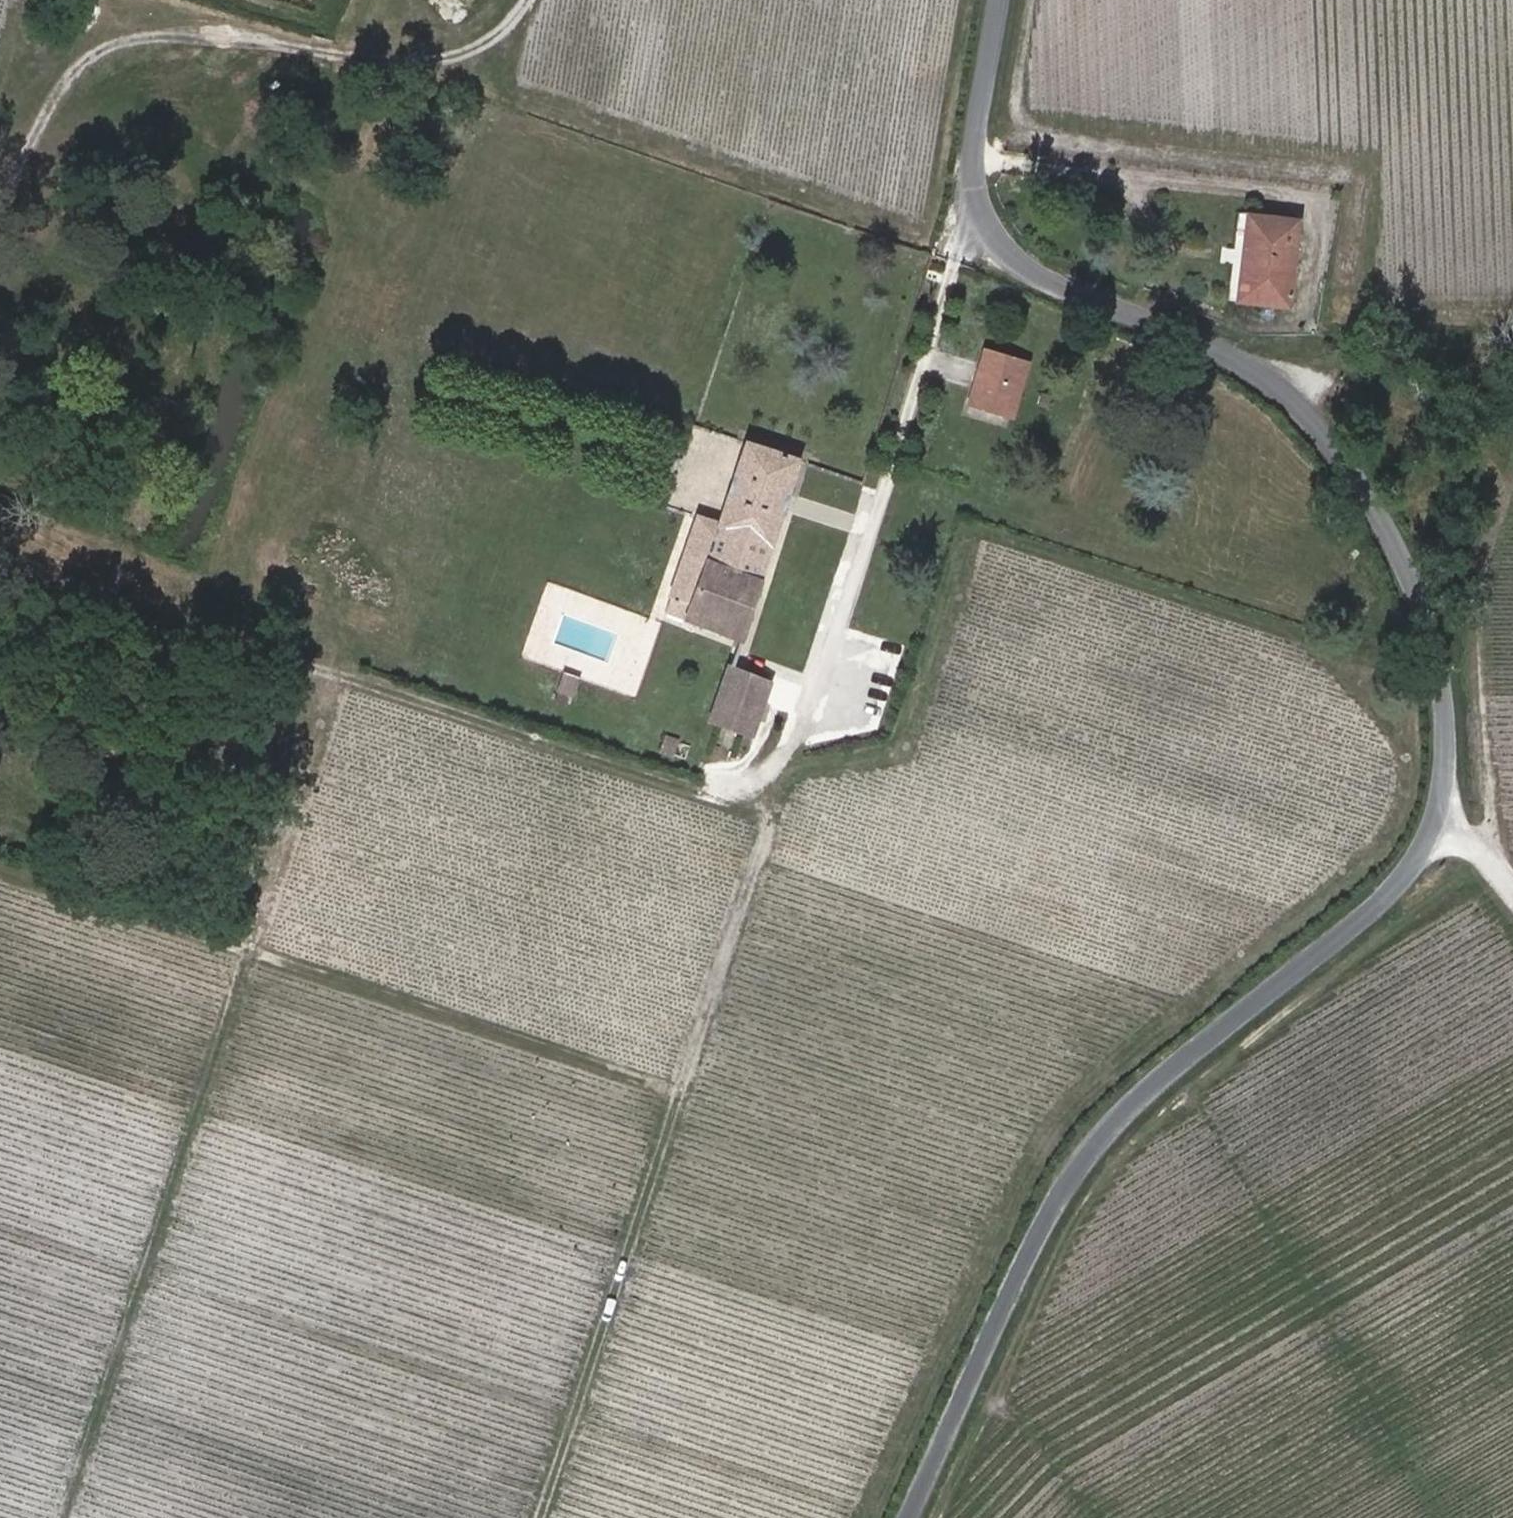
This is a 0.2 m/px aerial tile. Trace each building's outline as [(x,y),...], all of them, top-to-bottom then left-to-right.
[(566,80),(590,37),(557,20),(533,62),(566,80)] [(1240,228),(1232,314),(1280,315),(1290,232),(1240,228)] [(986,370),(970,421),(1012,436),(1028,384),(986,370)] [(796,467),(746,449),(718,529),(695,522),(666,606),(739,632),(796,467)] [(760,683),(723,670),(706,722),(741,734),(760,683)]
